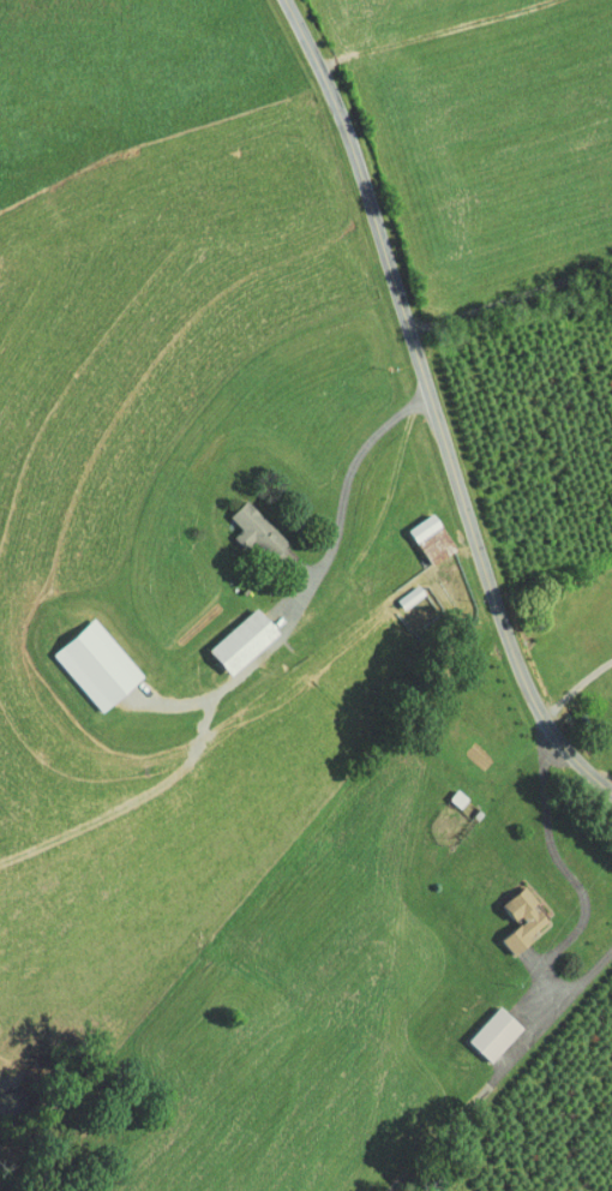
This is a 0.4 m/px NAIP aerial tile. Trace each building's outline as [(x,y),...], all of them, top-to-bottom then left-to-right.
[(268,534),(227,490),(209,506),(222,520),(214,528),(225,540),(234,531),(251,550),(268,534)] [(410,557),(436,540),(412,503),(386,520),(410,557)] [(407,585),(400,576),(379,592),(385,601),(407,585)] [(258,624),(235,598),(187,642),(209,668),(258,624)] [(124,666),(74,607),(32,643),(82,702),(124,666)] [(449,789),(438,781),(431,791),(442,799),(449,789)] [(493,945),(530,914),(515,896),(519,892),(505,876),(480,896),(497,916),(480,930),(493,945)] [(447,1033),(473,1055),(503,1018),(477,997),(447,1033)]
